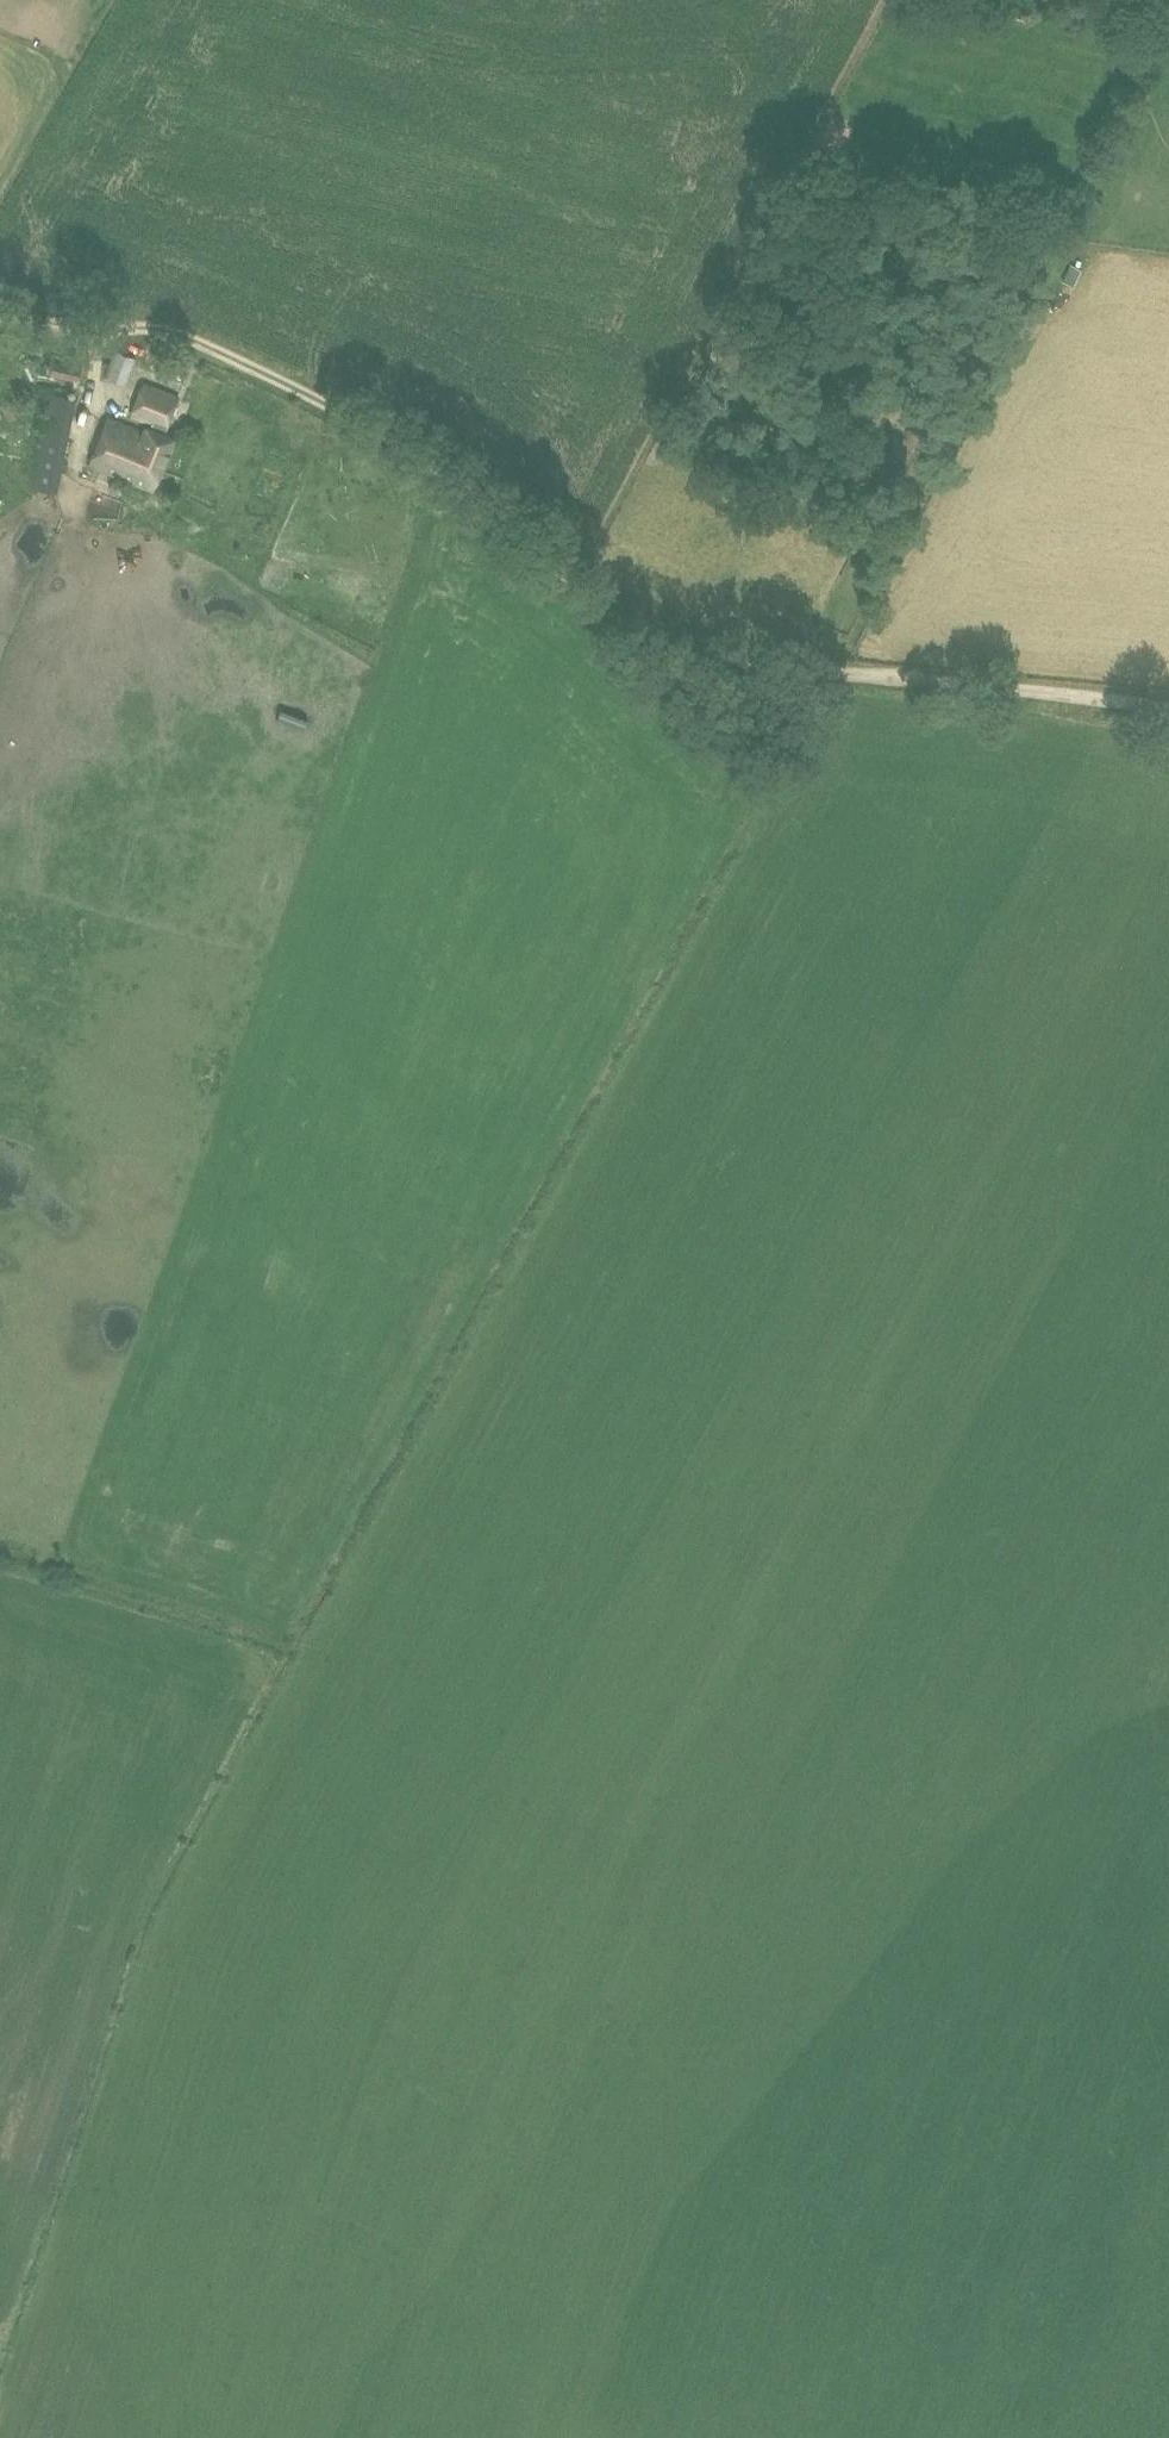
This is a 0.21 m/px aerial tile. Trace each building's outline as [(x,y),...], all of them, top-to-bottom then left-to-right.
[(141,359),(111,350),(102,376),(128,384),(132,371),(136,373),(141,359)] [(179,395),(143,382),(130,415),(146,422),(148,419),(167,426),(179,395)] [(76,398),(50,394),(31,487),(58,491),(76,398)] [(176,439),(148,427),(145,433),(110,418),(91,464),(154,490),(176,439)]
